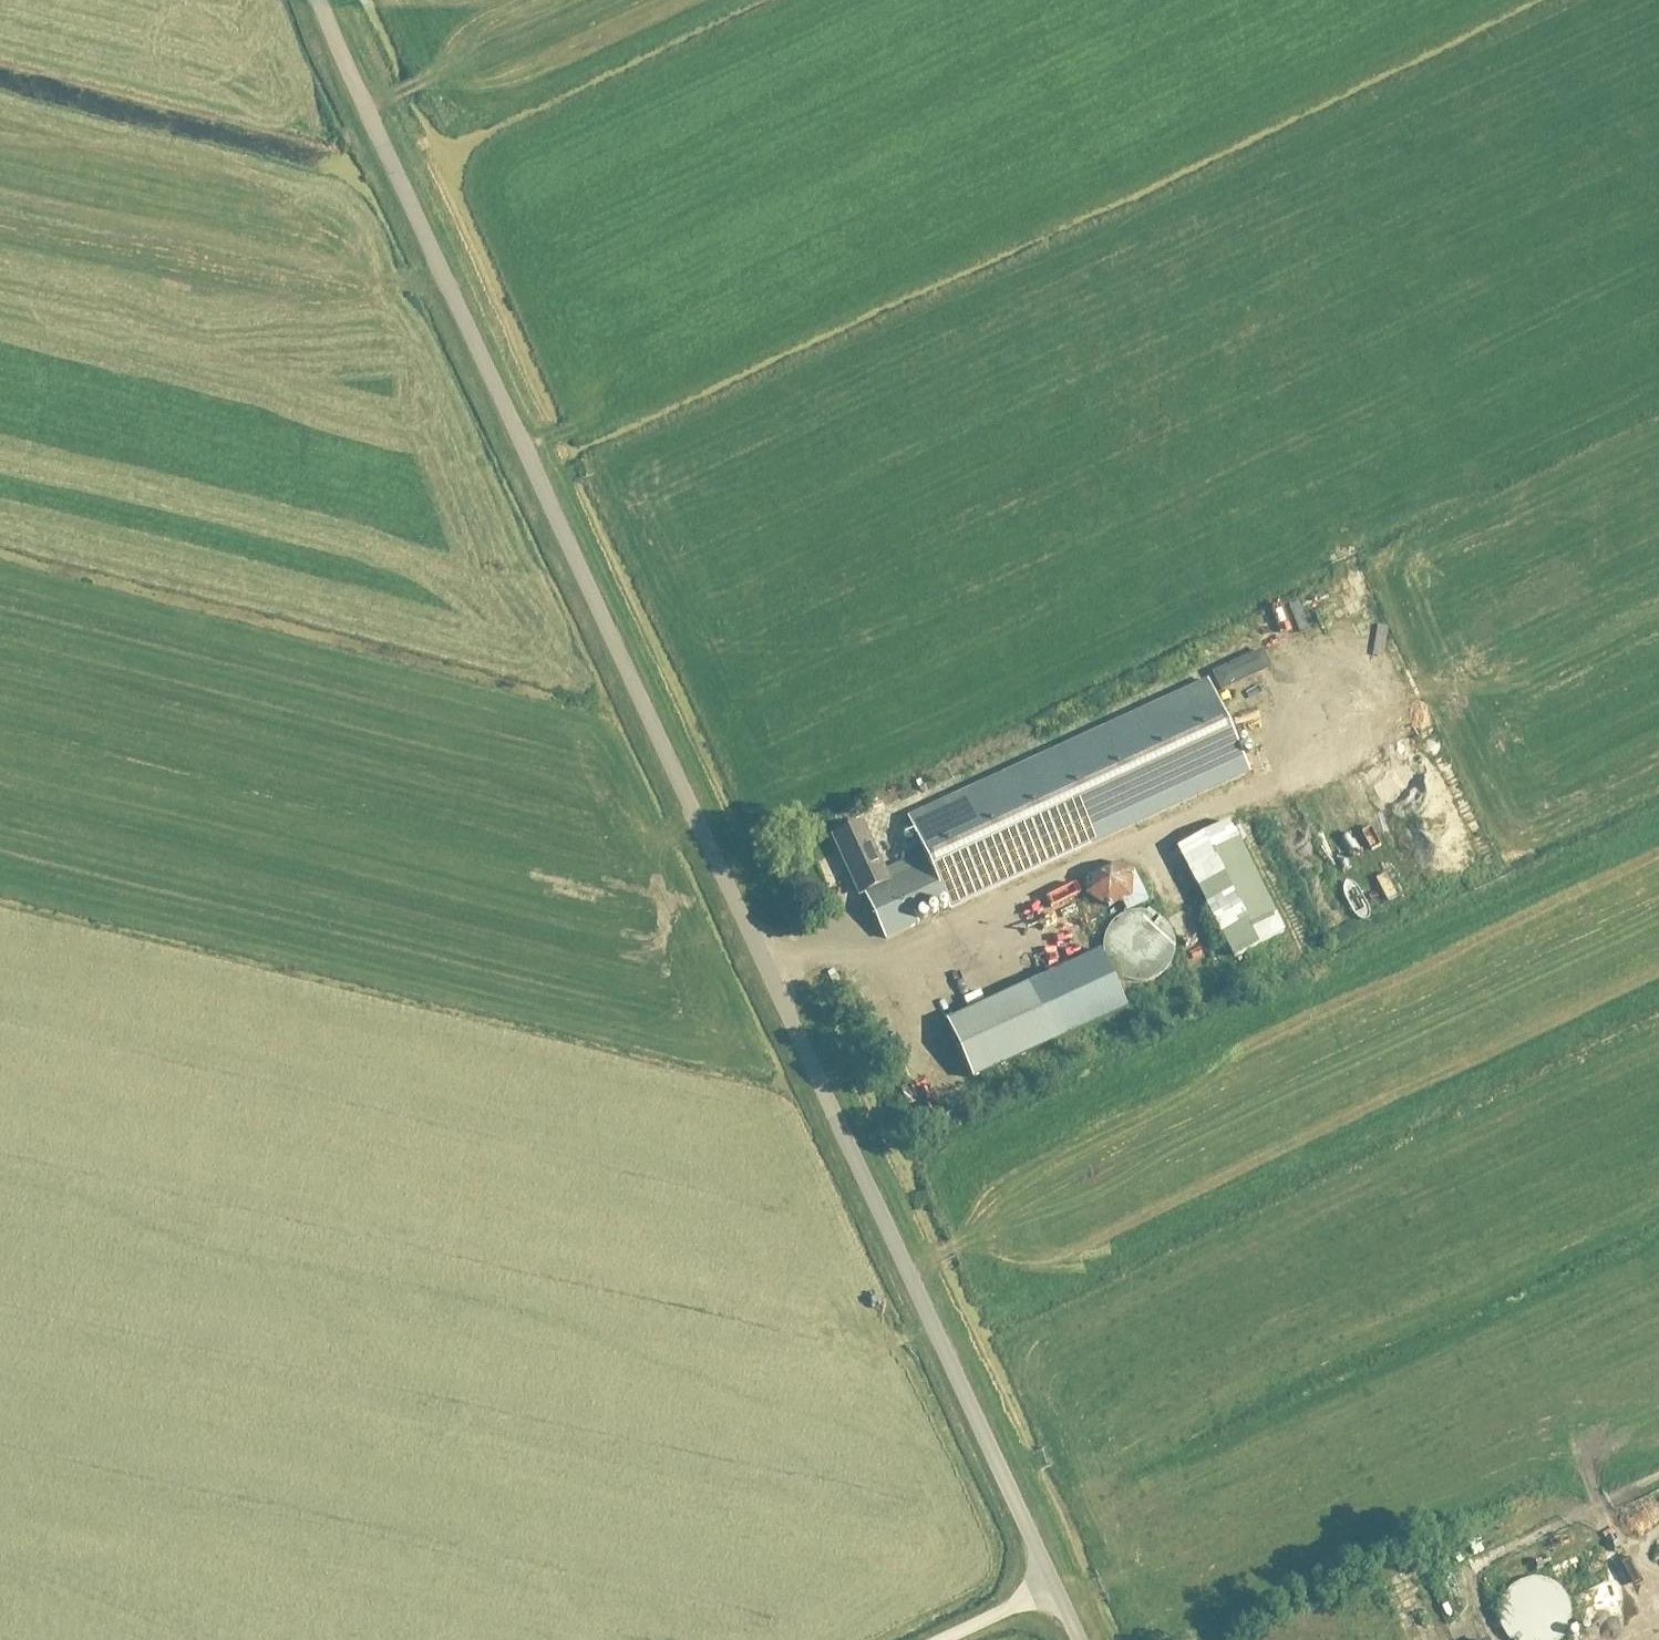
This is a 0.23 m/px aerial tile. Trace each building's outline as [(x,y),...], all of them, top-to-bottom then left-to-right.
[(1277,639),(1300,635),(1295,612),(1273,616),(1277,639)] [(862,825),(832,839),(859,897),(863,895),(864,895),(886,940),(918,925),(913,915),(945,900),(950,910),(1248,772),(1205,680),(908,819),(924,854),(884,873),(862,825)] [(1405,795),(1391,805),(1403,821),(1417,811),(1405,795)] [(1226,823),(1178,849),(1233,958),(1284,933),(1226,823)] [(1122,865),(1085,882),(1086,896),(1110,909),(1119,905),(1123,913),(1146,903),(1133,872),(1122,865)] [(1146,914),(1138,913),(1133,913),(1128,914),(1123,916),(1116,921),(1109,929),(1104,938),(1103,945),(1103,951),(1103,955),(1105,961),(1108,967),(1111,972),(1119,979),(1128,983),(1134,984),(1141,985),(1148,983),(1154,980),(1164,974),(1168,969),(1170,965),(1172,961),(1173,956),(1174,951),(1174,944),(1173,939),(1171,934),(1164,923),(1155,917),(1146,914)] [(1099,951),(922,1032),(957,1108),(1134,1027),(1099,951)] [(1564,1636),(1567,1630),(1569,1625),(1570,1619),(1570,1613),(1569,1607),(1568,1601),(1565,1596),(1561,1591),(1557,1587),(1552,1584),(1546,1581),(1541,1580),(1535,1579),(1529,1580),(1523,1581),(1517,1583),(1512,1587),(1508,1591),(1504,1595),(1501,1600),(1499,1606),(1498,1612),(1498,1618),(1499,1624),(1501,1630),(1504,1635),(1507,1639),(1508,1639),(1561,1639),(1564,1636)]
